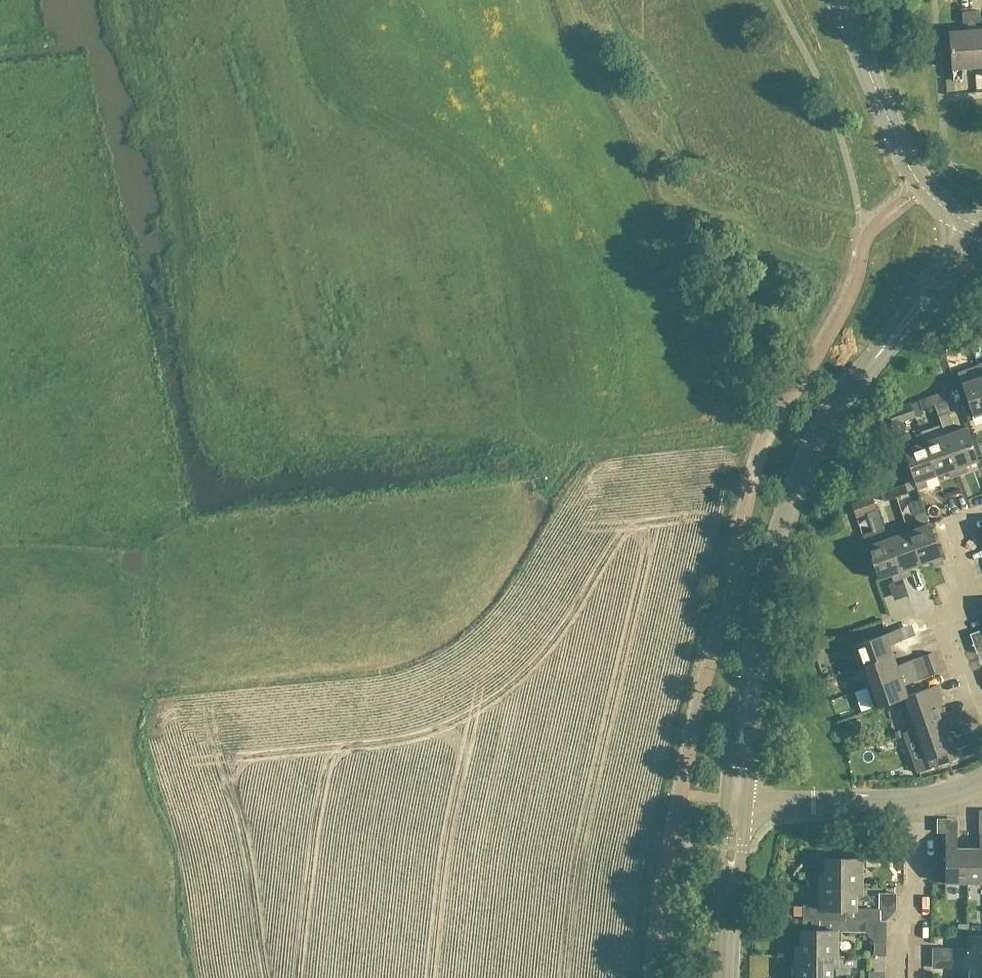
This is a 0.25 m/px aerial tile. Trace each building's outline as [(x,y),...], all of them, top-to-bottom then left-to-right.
[(977,13),(960,14),(961,25),(978,24),(977,13)] [(948,34),(952,82),(962,81),(961,71),(981,69),(981,31),(948,34)] [(980,336),(969,341),(972,349),(981,345),(981,341),(980,336)] [(960,353),(972,349),(969,341),(957,345),(960,353)] [(973,419),(981,416),(981,379),(961,387),(973,419)] [(945,402),(942,394),(930,398),(933,406),(945,402)] [(921,410),(933,406),(930,398),(918,402),(921,410)] [(892,426),(893,426),(914,419),(909,406),(888,413),(892,426)] [(937,418),(944,437),(945,437),(959,475),(968,472),(966,467),(978,462),(966,429),(955,433),(949,414),(937,418)] [(925,481),(937,477),(925,444),(914,448),(909,435),(896,440),(901,454),(904,453),(917,490),(927,486),(925,481)] [(944,437),(925,444),(937,477),(948,473),(950,478),(959,475),(945,437),(944,437)] [(908,495),(905,487),(893,491),(896,499),(908,495)] [(884,504),(896,499),(893,491),(881,495),(884,504)] [(851,506),(856,519),(877,512),(872,499),(851,506)] [(915,519),(919,530),(908,534),(920,567),(931,563),(933,568),(943,565),(925,515),(915,519)] [(902,579),(889,541),(888,542),(885,532),(863,539),(879,582),(890,577),(892,583),(902,579)] [(920,567),(908,534),(889,541),(902,579),(910,576),(908,571),(920,567)] [(900,630),(886,636),(852,648),(861,670),(894,658),(890,647),(904,642),(900,630)] [(971,637),(974,647),(981,645),(981,633),(971,637)] [(894,658),(861,670),(868,690),(936,666),(933,656),(898,669),(894,658)] [(936,666),(868,690),(876,711),(902,702),(909,699),(908,698),(904,688),(940,675),(936,666)] [(909,699),(902,702),(914,733),(946,721),(941,706),(945,705),(938,687),(908,698),(909,699)] [(955,753),(961,750),(977,744),(973,732),(956,738),(955,734),(952,736),(946,721),(914,733),(924,761),(928,772),(958,762),(955,753)] [(917,776),(928,772),(924,761),(913,765),(917,776)] [(979,813),(978,835),(980,835),(980,850),(968,850),(967,886),(981,886),(981,813),(979,813)] [(967,886),(968,850),(958,850),(958,835),(946,835),(946,885),(967,886)] [(844,849),(844,850),(844,860),(825,860),(825,875),(819,875),(819,885),(860,885),(860,872),(864,872),(864,861),(889,861),(889,850),(844,849)] [(860,897),(860,885),(819,885),(818,905),(802,905),(802,920),(820,921),(880,921),(880,911),(854,911),(854,897),(860,897)] [(880,921),(820,921),(820,932),(800,932),(800,946),(795,946),(795,957),(836,957),(836,934),(865,934),(866,923),(880,923),(880,921)] [(953,960),(981,960),(981,938),(968,938),(968,950),(953,950),(953,960)] [(830,968),(836,968),(836,957),(795,957),(794,977),(830,977),(830,968)] [(968,977),(981,977),(981,960),(953,960),(953,971),(968,971),(968,977)]
